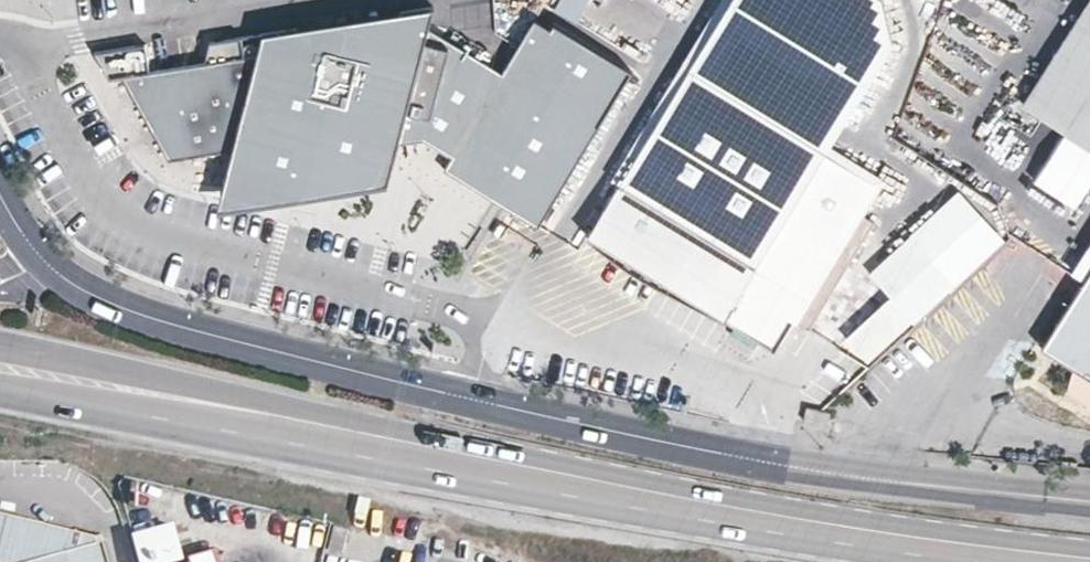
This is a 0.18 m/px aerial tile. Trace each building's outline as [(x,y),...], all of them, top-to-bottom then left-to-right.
[(837,157),(894,62),(884,9),(868,0),(731,0),(690,70),(837,157)] [(1022,105),(1037,116),(1065,133),(1089,94),(1089,0),(1022,105)] [(237,152),(223,201),(392,175),(399,147),(427,143),(455,160),(447,173),(541,230),(634,75),(555,28),(553,32),(537,22),(505,76),(444,40),(439,49),(427,45),(431,31),(436,11),(212,45),(207,66),(153,75),(150,55),(139,56),(138,49),(97,55),(112,82),(126,80),(173,161),(237,152)] [(439,49),(444,40),(431,31),(427,45),(439,49)] [(139,56),(150,55),(149,47),(138,49),(139,56)] [(858,208),(874,179),(837,157),(690,70),(591,237),(621,254),(645,268),(674,285),(698,299),(738,322),(762,336),(778,345),(796,315),(852,219),(858,208)] [(1065,133),(1089,149),(1089,94),(1065,133)] [(886,290),(842,330),(866,356),(1001,231),(959,186),(868,270),(886,290)] [(815,326),(877,219),(858,208),(852,219),(796,315),(815,326)] [(645,268),(621,254),(619,258),(643,272),(645,268)] [(1083,282),(1041,347),(1075,368),(1089,378),(1089,270),(1083,282)] [(698,299),(674,285),(672,288),(696,302),(698,299)] [(762,336),(738,322),(733,330),(758,344),(762,336)] [(1075,368),(1067,392),(1089,407),(1089,378),(1075,368)] [(106,535),(101,537),(0,511),(0,561),(115,561),(106,535)] [(142,561),(184,561),(174,526),(135,538),(142,561)] [(353,532),(336,529),(331,551),(347,556),(353,532)]
